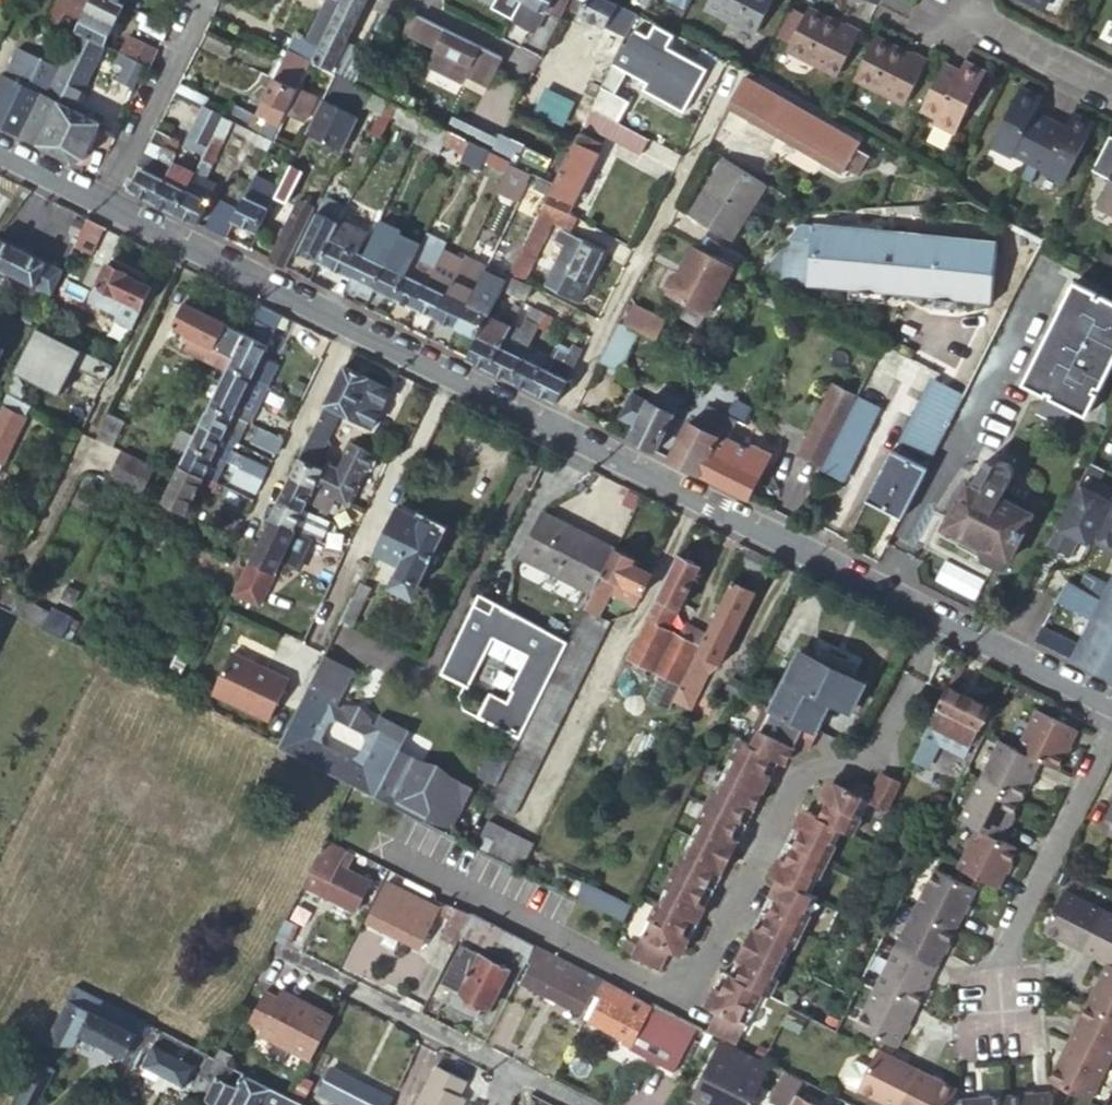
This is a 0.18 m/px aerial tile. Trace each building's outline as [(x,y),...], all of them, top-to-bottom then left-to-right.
[(45,25),(71,39),(75,30),(90,0),(58,0),(45,25)] [(122,5),(115,1),(112,0),(90,0),(75,30),(103,44),(122,5)] [(338,7),(335,12),(329,25),(316,51),(309,65),(332,76),(344,82),(353,87),(359,76),(360,72),(339,61),(369,0),(341,0),(338,7)] [(519,5),(509,0),(499,0),(496,6),(513,15),(519,5)] [(568,0),(521,0),(519,5),(556,24),(562,11),(568,0)] [(635,18),(601,0),(568,0),(562,11),(623,42),(627,35),(635,18)] [(701,13),(751,39),(771,0),(707,0),(701,13)] [(1034,12),(1040,0),(1009,0),(1034,12)] [(329,25),(335,12),(322,5),(316,18),(318,19),(329,25)] [(823,28),(825,24),(805,13),(785,53),(833,78),(856,35),(841,27),(839,31),(837,35),(823,28)] [(163,40),(169,28),(141,14),(135,25),(163,40)] [(665,34),(635,18),(627,35),(656,50),(665,34)] [(318,19),(305,45),(316,51),(329,25),(318,19)] [(483,92),(499,62),(416,21),(407,39),(435,54),(467,71),(462,81),(483,92)] [(839,31),(825,24),(823,28),(837,35),(839,31)] [(43,96),(72,110),(104,45),(103,44),(75,30),(71,39),(61,59),(56,69),(43,96)] [(588,113),(617,128),(626,109),(610,100),(622,77),(682,107),(700,73),(669,57),(672,52),(663,47),(661,53),(656,50),(627,35),(623,42),(588,113)] [(120,52),(149,67),(156,52),(127,38),(120,52)] [(292,38),(285,53),(309,65),(316,51),(305,45),(292,38)] [(208,39),(203,51),(227,61),(232,49),(208,39)] [(892,54),(871,43),(851,80),(901,106),(923,65),(908,57),(906,61),(904,65),(890,58),(892,54)] [(285,53),(281,51),(266,77),(270,79),(250,118),(242,114),(237,125),(270,142),(304,74),(309,65),(285,53)] [(21,140),(43,96),(29,90),(43,63),(45,57),(40,54),(37,60),(27,55),(23,62),(14,82),(5,78),(1,76),(0,77),(0,129),(21,140)] [(56,69),(61,59),(51,54),(46,64),(56,69)] [(430,65),(462,81),(467,71),(435,54),(430,65)] [(906,61),(892,54),(890,58),(904,65),(906,61)] [(14,82),(23,62),(15,57),(5,78),(14,82)] [(29,90),(43,96),(56,69),(46,64),(43,63),(29,90)] [(934,76),(915,113),(930,120),(928,125),(949,135),(979,75),(958,64),(954,72),(948,84),(934,76)] [(332,76),(309,65),(304,74),(327,86),(332,76)] [(954,72),(940,65),(934,76),(948,84),(954,72)] [(344,82),(332,76),(327,86),(363,104),(367,94),(353,87),(344,82)] [(410,102),(359,76),(353,87),(367,94),(393,107),(405,113),(410,102)] [(766,131),(782,102),(742,80),(726,110),(766,131)] [(363,104),(327,86),(322,96),(358,115),(363,104)] [(1012,156),(1026,164),(1043,130),(1028,123),(1032,116),(1039,101),(1018,90),(989,149),(1009,160),(1012,156)] [(572,107),(540,91),(527,116),(559,132),(572,107)] [(367,94),(363,104),(378,111),(367,133),(378,139),(393,107),(367,94)] [(21,140),(73,166),(84,160),(100,124),(72,110),(43,96),(21,140)] [(358,115),(322,96),(304,133),(340,152),(358,115)] [(858,144),(782,102),(766,131),(842,173),(858,144)] [(223,118),(203,107),(186,141),(182,150),(202,160),(223,118)] [(237,125),(242,114),(233,109),(228,120),(237,125)] [(642,161),(650,145),(617,128),(588,113),(580,129),(642,161)] [(422,122),(410,116),(402,131),(415,137),(422,122)] [(1043,130),(1026,164),(1041,171),(1040,175),(1061,186),(1091,127),(1070,116),(1062,132),(1059,138),(1043,130)] [(1028,123),(1043,130),(1046,124),(1032,116),(1028,123)] [(228,120),(223,118),(202,160),(186,192),(174,215),(194,225),(214,186),(203,180),(212,165),(209,163),(225,134),(252,147),(249,152),(256,155),(258,150),(264,154),(270,142),(237,125),(228,120)] [(422,122),(415,137),(440,149),(447,134),(422,122)] [(496,152),(513,162),(517,157),(521,150),(498,138),(494,144),(452,122),(448,132),(491,154),(496,152)] [(1046,124),(1043,130),(1059,138),(1062,132),(1046,124)] [(177,142),(154,131),(136,166),(141,169),(129,193),(150,204),(162,180),(179,149),(177,142)] [(467,145),(447,134),(440,149),(460,159),(467,145)] [(542,206),(565,218),(596,155),(573,144),(552,187),(542,206)] [(482,167),(488,155),(467,145),(460,159),(458,164),(478,174),(482,167)] [(503,177),(509,166),(488,155),(482,167),(503,177)] [(517,157),(513,162),(512,165),(535,176),(540,168),(517,157)] [(762,184),(724,161),(690,216),(727,239),(762,184)] [(1090,208),(1110,219),(1111,216),(1111,165),(1090,208)] [(526,183),(530,176),(509,166),(503,177),(496,192),(501,196),(504,191),(515,196),(523,182),(526,183)] [(298,173),(287,167),(277,187),(272,197),(283,203),(298,173)] [(277,187),(253,176),(243,196),(267,207),(272,197),(277,187)] [(186,192),(162,180),(150,204),(174,215),(186,192)] [(300,194),(267,261),(283,269),(313,208),(307,205),(310,199),(300,194)] [(243,196),(236,210),(231,219),(255,232),(267,207),(243,196)] [(215,199),(200,228),(221,239),(231,219),(236,210),(215,199)] [(297,251),(318,262),(334,229),(344,209),(324,200),(318,213),(316,213),(297,251)] [(564,233),(570,220),(565,218),(542,206),(509,274),(521,280),(549,226),(564,233)] [(103,227),(86,219),(73,245),(91,254),(103,227)] [(816,225),(799,223),(755,279),(783,294),(784,281),(895,296),(895,297),(987,308),(994,248),(816,225)] [(377,224),(362,256),(383,266),(392,247),(398,236),(398,234),(377,224)] [(334,229),(318,262),(352,278),(362,256),(359,254),(363,242),(334,229)] [(392,247),(383,266),(395,272),(397,266),(407,270),(412,261),(418,246),(398,236),(392,247)] [(444,246),(423,236),(418,246),(412,261),(432,270),(439,256),(444,246)] [(599,258),(556,236),(551,247),(560,252),(544,283),(577,300),(599,258)] [(62,268),(0,238),(0,276),(3,270),(50,293),(62,268)] [(734,268),(694,247),(679,274),(672,276),(666,286),(669,294),(708,315),(734,268)] [(362,256),(352,278),(357,281),(373,288),(383,266),(362,256)] [(432,270),(429,275),(450,285),(451,282),(459,266),(439,256),(432,270)] [(473,294),(485,270),(463,260),(459,266),(451,282),(473,294)] [(407,270),(392,298),(416,309),(426,287),(424,285),(429,275),(432,270),(412,261),(407,270)] [(130,328),(150,287),(122,273),(123,271),(104,262),(85,301),(115,315),(113,320),(130,328)] [(373,288),(392,298),(407,270),(397,266),(395,272),(383,266),(373,288)] [(502,288),(506,280),(485,270),(473,294),(468,306),(488,316),(500,291),(502,288)] [(532,286),(521,280),(509,274),(506,280),(502,288),(525,299),(532,286)] [(435,318),(437,319),(448,296),(445,295),(450,285),(429,275),(424,285),(426,287),(416,309),(435,318)] [(353,291),(368,298),(373,288),(357,281),(353,291)] [(468,306),(473,294),(451,282),(450,285),(445,295),(448,296),(437,319),(457,329),(468,306)] [(1024,385),(1046,397),(1064,405),(1086,416),(1111,363),(1111,302),(1074,283),(1024,385)] [(797,314),(802,304),(783,294),(777,304),(797,314)] [(227,364),(242,333),(181,303),(164,338),(184,348),(182,353),(223,372),(227,364)] [(279,315),(257,304),(242,333),(227,364),(262,381),(273,362),(272,362),(272,361),(258,355),(279,315)] [(488,316),(468,306),(457,329),(477,339),(488,317),(488,316)] [(488,371),(508,381),(524,350),(534,331),(537,327),(543,313),(532,308),(525,321),(517,335),(508,331),(488,371)] [(556,320),(543,313),(537,327),(549,333),(556,320)] [(466,360),(488,371),(508,331),(510,328),(510,327),(488,316),(488,317),(477,339),(466,360)] [(35,324),(17,360),(64,383),(81,347),(35,324)] [(637,334),(617,324),(598,363),(617,373),(637,334)] [(565,355),(568,349),(557,343),(554,349),(565,355)] [(532,393),(555,404),(582,350),(570,344),(568,349),(565,355),(554,349),(548,361),(532,393)] [(508,381),(532,393),(548,361),(524,350),(508,381)] [(249,375),(227,364),(223,372),(218,384),(253,401),(262,381),(249,375)] [(391,389),(343,365),(320,410),(311,429),(310,432),(325,440),(338,414),(360,425),(369,406),(380,412),(391,389)] [(934,462),(966,398),(935,382),(933,381),(902,446),(934,462)] [(253,401),(218,384),(209,402),(244,420),(253,401)] [(819,471),(856,399),(833,387),(795,459),(819,471)] [(7,389),(1,402),(2,403),(0,407),(0,467),(32,402),(7,389)] [(634,427),(628,441),(652,453),(680,401),(659,390),(652,406),(647,403),(645,406),(634,427)] [(458,403),(448,398),(443,408),(453,413),(458,403)] [(634,427),(645,406),(631,398),(620,420),(634,427)] [(819,471),(815,480),(823,484),(828,474),(839,481),(877,410),(856,399),(819,471)] [(244,420),(209,402),(202,416),(198,425),(229,440),(233,442),(244,420)] [(372,430),(380,412),(369,406),(360,425),(372,430)] [(180,428),(193,435),(198,425),(202,416),(190,410),(180,428)] [(668,461),(697,475),(709,453),(718,458),(727,442),(733,430),(736,424),(707,410),(696,430),(686,425),(668,461)] [(121,427),(103,419),(92,441),(110,450),(121,427)] [(273,454),(281,438),(256,426),(251,423),(247,430),(252,433),(248,442),(273,454)] [(740,433),(742,427),(736,424),(733,430),(740,433)] [(193,435),(189,444),(220,459),(225,448),(229,440),(198,425),(193,435)] [(325,440),(310,432),(302,448),(297,457),(313,465),(325,440)] [(697,475),(747,500),(759,478),(743,470),(751,454),(749,453),(727,442),(718,458),(709,453),(697,475)] [(313,465),(297,457),(291,470),(287,477),(328,497),(343,505),(360,470),(364,472),(372,456),(347,443),(335,469),(332,476),(321,471),(322,469),(313,465)] [(178,466),(200,476),(209,481),(220,459),(189,444),(178,466)] [(225,448),(220,459),(229,464),(261,479),(266,468),(225,448)] [(743,470),(759,478),(770,457),(752,448),(749,453),(751,454),(743,470)] [(150,469),(119,454),(106,480),(138,495),(150,469)] [(868,503),(904,521),(928,472),(893,454),(868,503)] [(981,463),(971,485),(999,498),(1009,477),(1010,475),(1010,473),(1010,471),(1010,469),(1009,468),(1008,466),(1007,465),(1005,464),(1004,463),(1002,462),(1000,462),(998,462),(996,463),(994,464),(993,465),(991,468),(981,463)] [(254,493),(261,479),(229,464),(226,471),(233,475),(230,481),(254,493)] [(324,464),(322,469),(321,471),(332,476),(335,469),(324,464)] [(171,480),(163,496),(186,506),(200,476),(178,466),(171,480)] [(392,484),(394,479),(386,476),(384,480),(392,484)] [(328,497),(287,477),(281,489),(278,496),(303,509),(307,501),(322,509),(328,497)] [(971,485),(966,482),(942,530),(980,549),(978,553),(980,559),(996,567),(1001,565),(1003,560),(1006,562),(1034,506),(1017,498),(1013,505),(999,498),(971,485)] [(1078,486),(1047,544),(1068,555),(1077,537),(1091,545),(1095,537),(1111,504),(1078,486)] [(270,517),(312,539),(320,542),(326,529),(300,515),(303,509),(278,496),(271,511),(268,516),(270,517)] [(1095,537),(1111,545),(1111,504),(1095,537)] [(443,530),(394,505),(364,565),(350,594),(361,599),(378,566),(393,573),(386,587),(409,598),(443,530)] [(330,522),(303,509),(300,515),(326,529),(330,522)] [(592,591),(613,549),(542,513),(521,556),(592,591)] [(245,570),(234,591),(257,603),(277,560),(296,568),(312,539),(270,517),(245,570)] [(592,591),(544,689),(531,715),(557,727),(607,624),(597,619),(608,597),(614,585),(640,597),(641,598),(650,576),(646,574),(636,569),(637,565),(631,562),(633,558),(613,549),(592,591)] [(679,555),(658,597),(680,608),(701,566),(679,555)] [(1111,588),(1086,574),(1079,588),(1065,581),(1054,601),(1068,608),(1094,622),(1080,648),(1040,629),(1034,642),(1061,656),(1111,681),(1111,587),(1111,588)] [(755,595),(731,583),(706,634),(700,645),(696,653),(718,665),(755,595)] [(634,610),(640,597),(614,585),(608,597),(634,610)] [(492,695),(490,699),(480,720),(501,731),(518,740),(531,715),(544,689),(566,642),(493,602),(476,592),(471,603),(436,672),(464,686),(489,639),(528,658),(510,692),(513,694),(508,704),(492,695)] [(18,593),(9,610),(61,637),(69,618),(18,593)] [(350,594),(338,619),(349,625),(361,599),(350,594)] [(658,597),(647,619),(667,629),(680,608),(658,597)] [(338,619),(322,650),(334,655),(349,625),(338,619)] [(646,669),(679,686),(690,665),(696,653),(700,645),(680,636),(667,629),(647,619),(627,660),(635,663),(632,669),(642,675),(646,669)] [(686,624),(680,636),(700,645),(706,634),(686,624)] [(322,650),(283,728),(384,779),(395,755),(405,733),(371,715),(367,723),(334,706),(352,670),(332,661),(334,655),(322,650)] [(805,652),(775,709),(816,730),(829,704),(850,714),(865,682),(805,652)] [(188,660),(172,653),(163,669),(181,678),(188,660)] [(284,680),(230,653),(208,694),(265,722),(284,680)] [(690,665),(679,686),(696,695),(706,675),(718,665),(696,653),(690,665)] [(689,709),(696,695),(679,686),(672,701),(689,709)] [(947,692),(933,722),(929,729),(970,749),(988,713),(947,692)] [(800,748),(812,754),(821,733),(816,730),(775,709),(768,706),(758,727),(748,722),(738,742),(781,763),(790,767),(800,748)] [(1033,712),(1013,751),(1035,762),(1053,771),(1073,732),(1033,712)] [(495,788),(486,805),(511,819),(557,727),(531,715),(518,740),(495,788)] [(283,728),(274,746),(351,785),(375,797),(384,779),(283,728)] [(970,749),(929,729),(921,745),(929,748),(931,744),(964,760),(970,749)] [(518,740),(501,731),(477,779),(495,788),(518,740)] [(781,763),(738,742),(722,773),(765,795),(781,763)] [(1035,762),(1013,751),(994,742),(955,821),(974,830),(996,841),(1035,762)] [(384,779),(375,797),(449,835),(470,793),(395,755),(384,779)] [(765,795),(722,773),(705,805),(748,827),(765,795)] [(879,791),(872,804),(887,812),(902,784),(883,773),(874,789),(879,791)] [(845,830),(856,836),(872,804),(879,791),(874,789),(873,788),(858,780),(852,793),(833,782),(830,783),(815,815),(841,828),(845,830)] [(1096,829),(1111,837),(1111,797),(1096,829)] [(748,827),(705,805),(689,838),(731,860),(748,827)] [(786,841),(829,863),(838,845),(833,843),(841,828),(815,815),(802,809),(786,841)] [(485,819),(471,847),(521,872),(535,844),(485,819)] [(996,841),(974,830),(955,869),(995,890),(1014,850),(996,841)] [(689,838),(672,871),(715,892),(731,860),(689,838)] [(344,852),(323,841),(299,886),(352,912),(367,881),(337,866),(344,852)] [(820,880),(829,863),(786,841),(770,874),(778,878),(808,892),(815,878),(820,880)] [(672,871),(655,903),(699,924),(715,892),(672,871)] [(971,891),(931,871),(853,1029),(893,1050),(971,891)] [(804,933),(821,898),(813,895),(808,892),(778,878),(762,912),(804,933)] [(579,883),(572,898),(598,911),(619,922),(627,906),(579,883)] [(438,910),(388,884),(367,925),(417,951),(438,910)] [(1104,966),(1111,970),(1111,917),(1061,892),(1039,934),(1104,966)] [(633,947),(628,956),(663,974),(675,953),(682,957),(699,924),(655,903),(633,947)] [(463,931),(472,914),(444,907),(439,917),(449,922),(439,942),(453,949),(463,931)] [(762,912),(746,943),(783,961),(790,947),(796,949),(804,933),(762,912)] [(534,946),(472,914),(463,931),(525,963),(526,961),(534,946)] [(284,916),(272,939),(283,945),(291,932),(285,929),(291,919),(284,916)] [(285,929),(291,932),(296,922),(291,919),(285,929)] [(628,956),(633,947),(624,942),(619,952),(628,956)] [(730,976),(765,994),(772,998),(781,979),(775,976),(783,961),(746,943),(730,976)] [(511,970),(462,944),(441,982),(457,991),(448,1006),(474,1020),(483,1004),(491,1008),(511,970)] [(582,970),(534,946),(526,961),(532,964),(521,984),(581,1015),(599,979),(582,970)] [(1104,966),(1046,1083),(1088,1104),(1111,1054),(1111,970),(1104,966)] [(722,972),(706,1004),(718,1009),(707,1031),(739,1046),(765,994),(730,976),(722,972)] [(625,1049),(649,1060),(666,1027),(652,1020),(643,1015),(649,1004),(608,984),(589,1019),(630,1039),(625,1049)] [(74,986),(67,999),(95,1014),(102,1018),(109,1004),(74,986)] [(255,1033),(307,1060),(331,1014),(279,988),(274,995),(258,1026),(255,1033)] [(258,1026),(274,995),(261,989),(245,1020),(258,1026)] [(76,1049),(82,1038),(95,1014),(67,999),(45,1041),(53,1046),(76,1049)] [(102,1018),(95,1014),(82,1038),(125,1060),(136,1040),(141,1042),(134,1052),(139,1054),(153,1027),(109,1004),(102,1018)] [(688,1039),(694,1027),(657,1009),(652,1020),(666,1027),(688,1039)] [(153,1027),(139,1054),(150,1059),(142,1074),(182,1095),(195,1072),(200,1074),(209,1056),(197,1049),(153,1027)] [(670,1071),(688,1039),(666,1027),(649,1060),(670,1071)] [(141,1042),(136,1040),(125,1060),(122,1066),(130,1070),(139,1054),(134,1052),(141,1042)] [(757,1083),(766,1064),(722,1042),(713,1060),(757,1083)] [(874,1052),(853,1093),(877,1104),(946,1104),(953,1091),(874,1052)] [(191,1091),(217,1104),(300,1104),(301,1103),(288,1097),(211,1057),(209,1056),(200,1074),(191,1091)] [(757,1083),(713,1060),(710,1059),(690,1097),(705,1104),(745,1104),(757,1083)] [(37,1062),(30,1075),(45,1083),(52,1070),(37,1062)] [(435,1067),(415,1104),(458,1104),(462,1099),(456,1095),(463,1081),(435,1067)] [(339,1104),(385,1104),(388,1099),(329,1068),(316,1093),(339,1104)] [(781,1072),(766,1100),(775,1104),(790,1104),(795,1097),(802,1083),(781,1072)] [(30,1075),(15,1104),(17,1104),(34,1104),(45,1083),(30,1075)] [(299,1075),(288,1097),(301,1103),(311,1080),(299,1075)] [(960,1101),(960,1104),(1048,1104),(1048,1094),(960,1101)]
